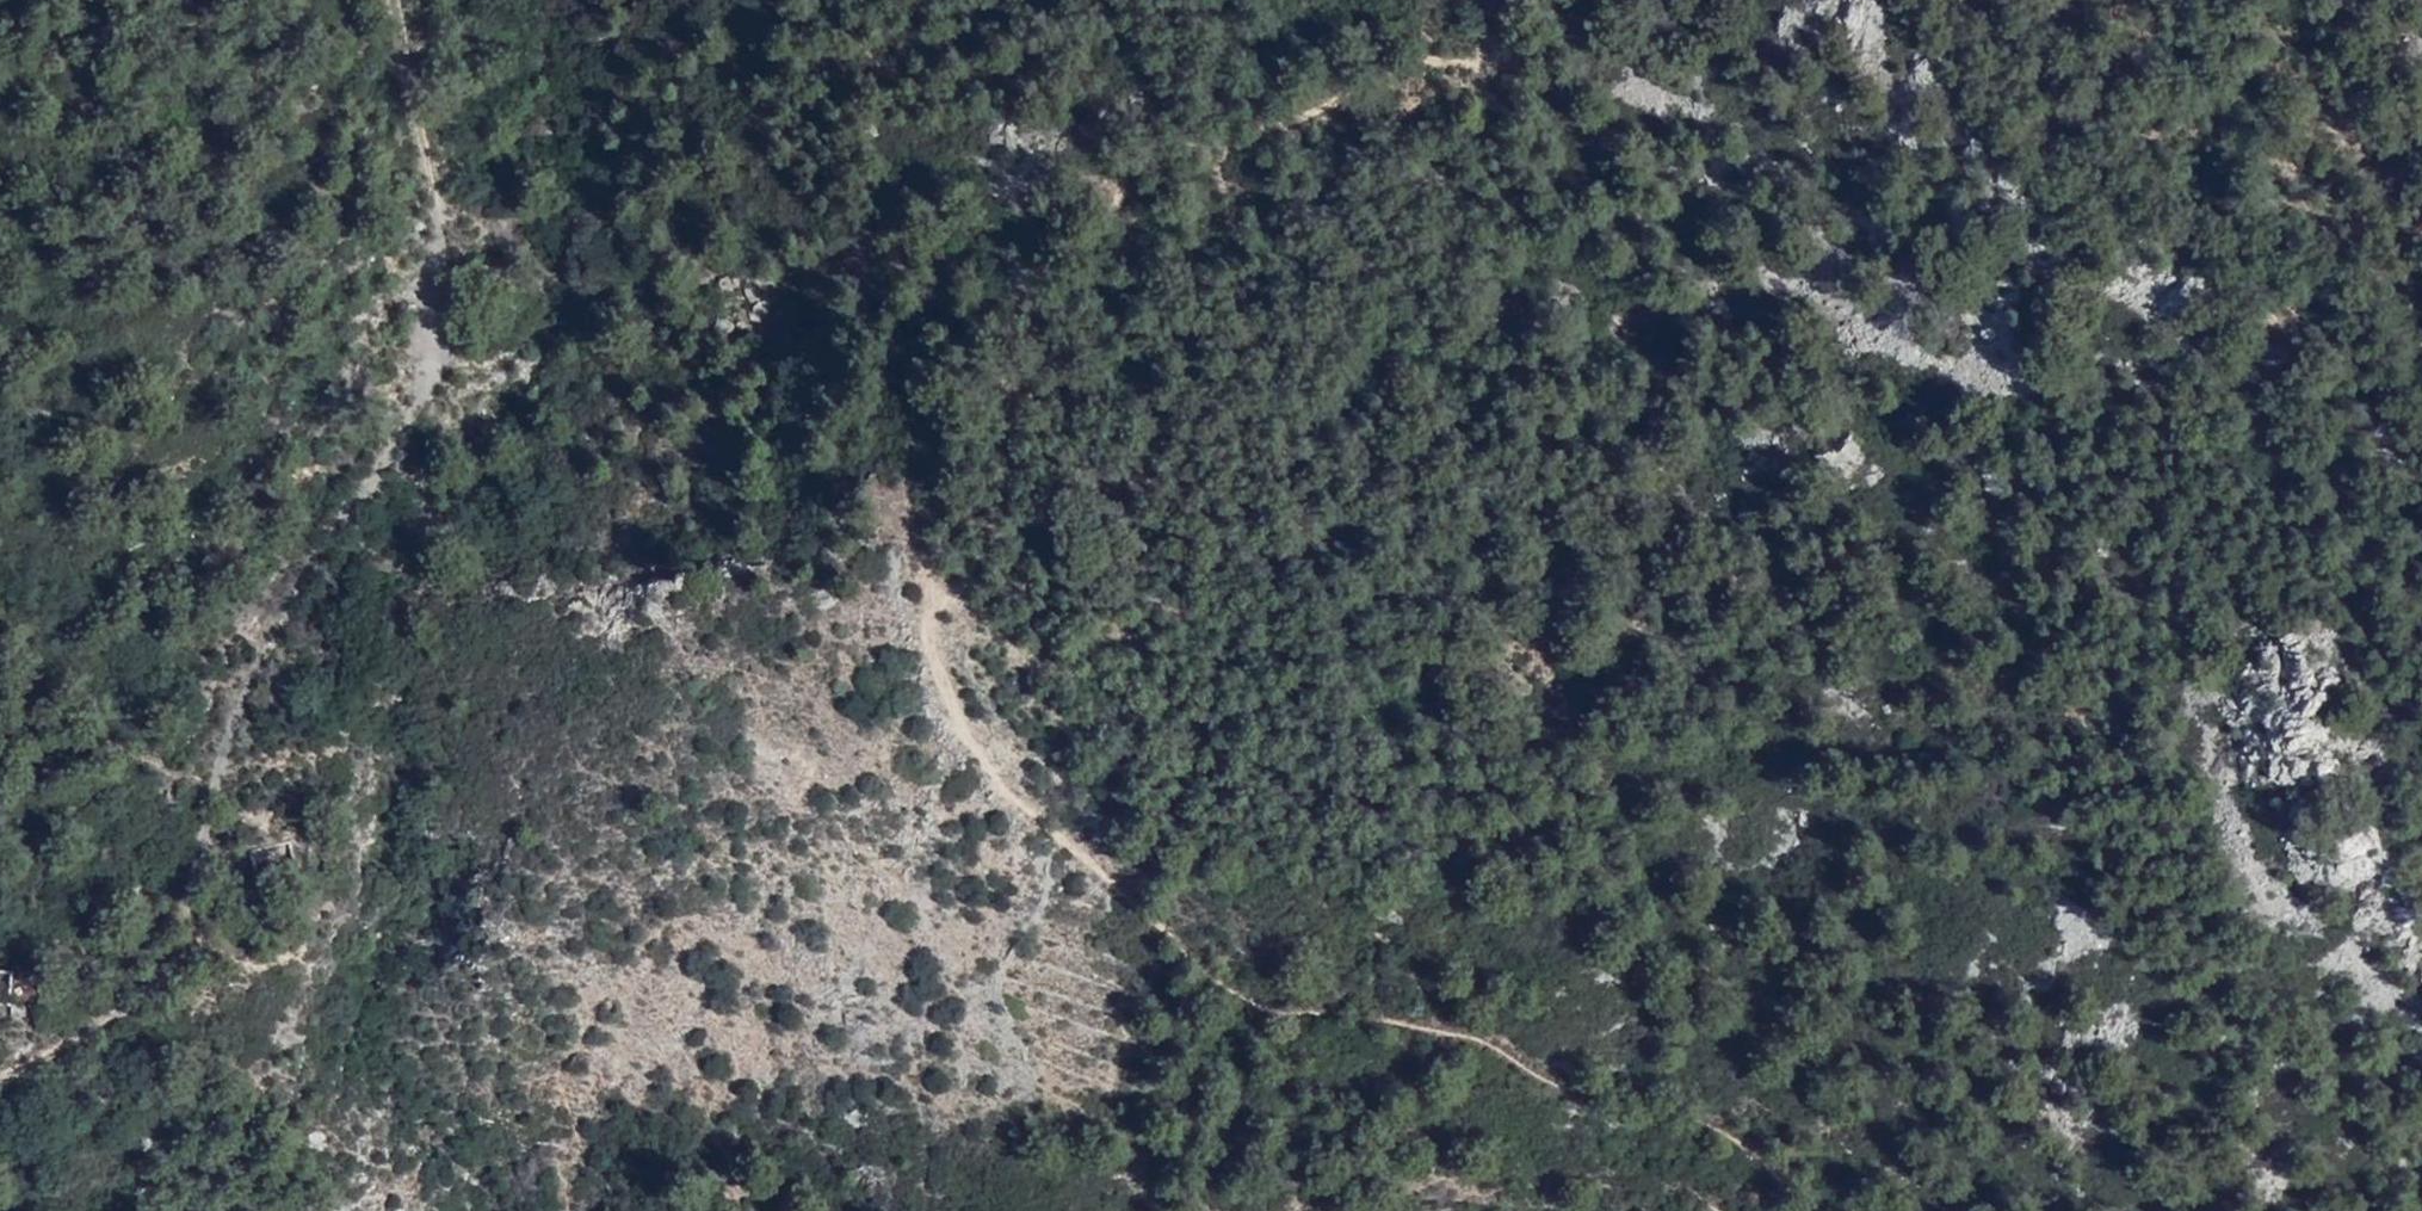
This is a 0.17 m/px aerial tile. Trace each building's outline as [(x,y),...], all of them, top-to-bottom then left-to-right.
[(0,967),(0,1002),(13,1005),(13,970),(0,967)]
